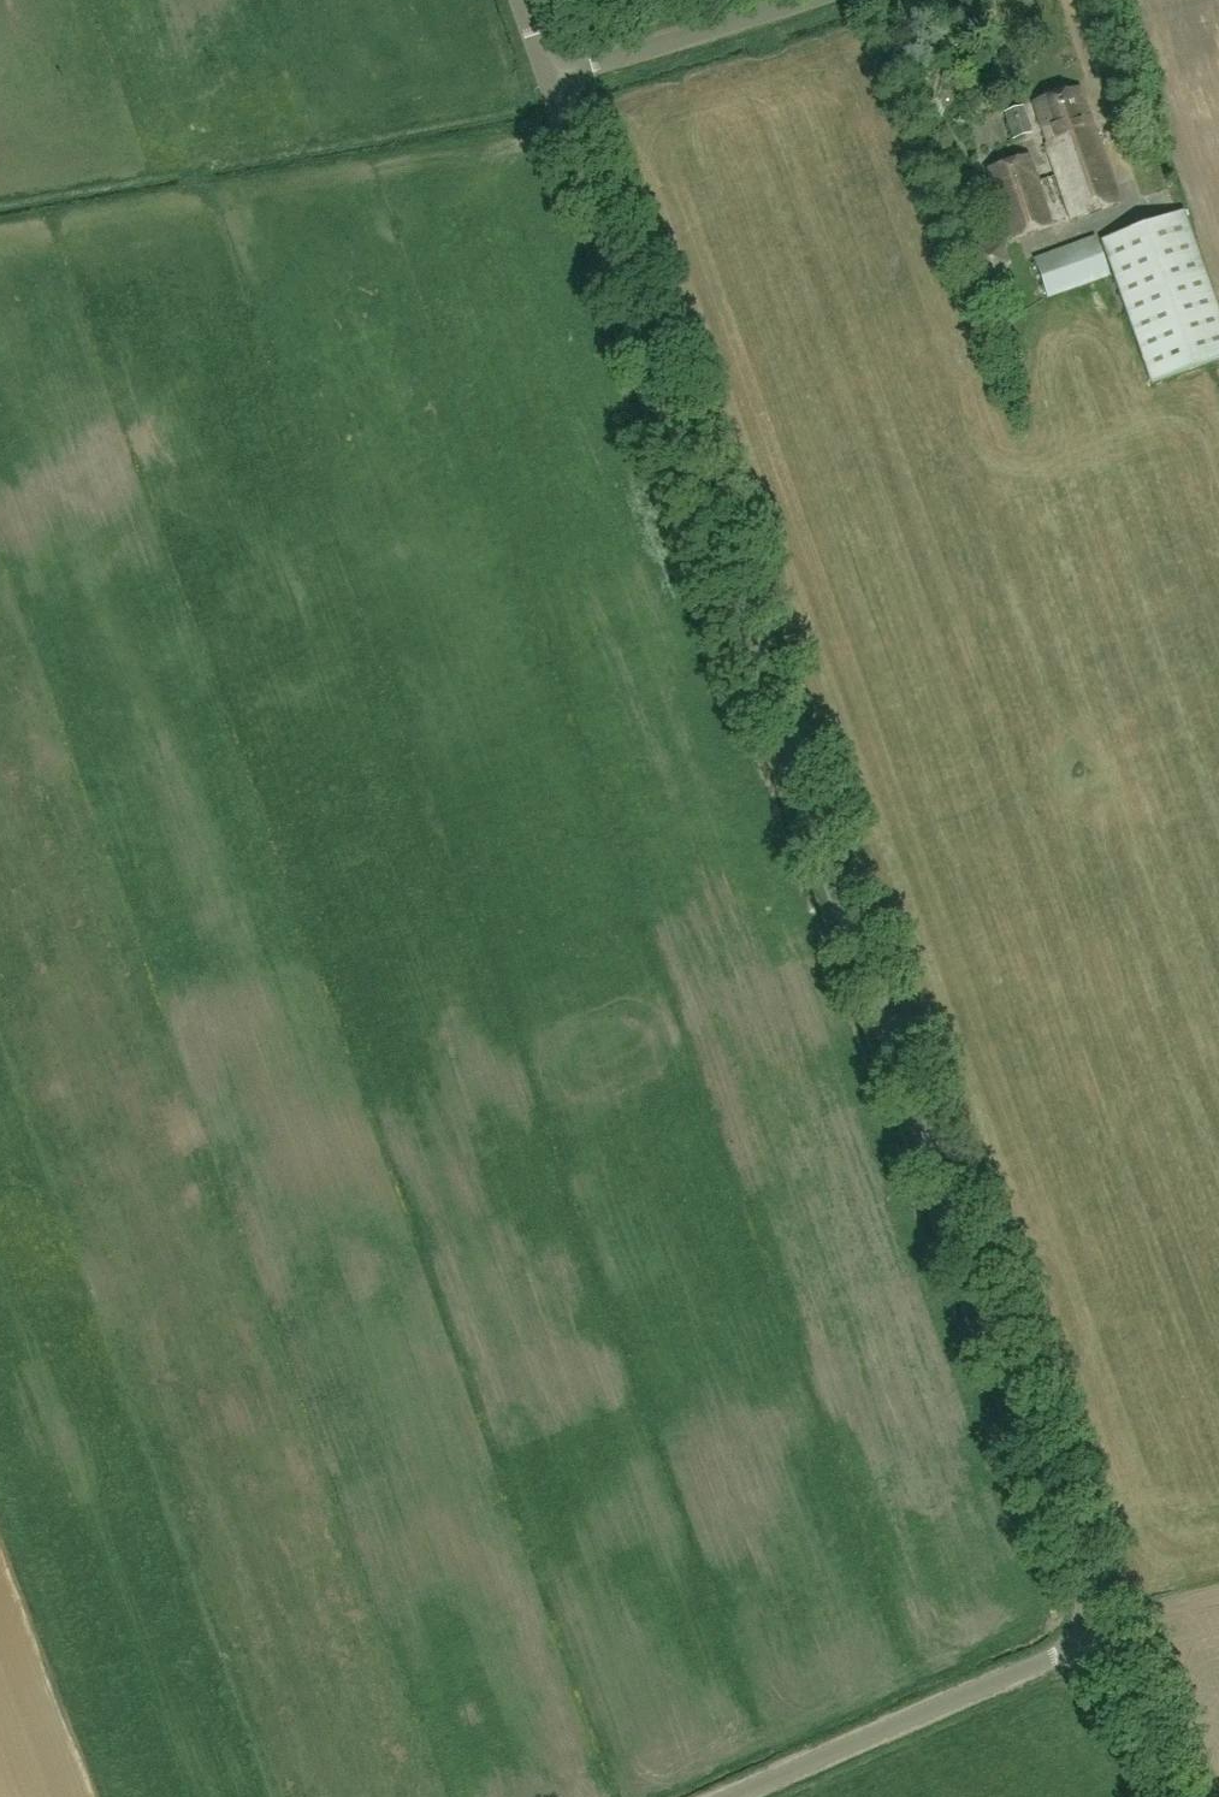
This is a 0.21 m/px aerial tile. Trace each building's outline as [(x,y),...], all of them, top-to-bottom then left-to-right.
[(1070,218),(1119,201),(1093,124),(1091,124),(1079,89),(1034,105),(1048,146),(1045,147),(1070,218)] [(1003,112),(1013,141),(1033,134),(1024,106),(1003,112)] [(986,169),(1009,241),(1053,227),(1030,155),(986,169)] [(1100,240),(1151,384),(1218,360),(1218,309),(1184,211),(1100,240)] [(1033,259),(1046,299),(1109,277),(1096,238),(1033,259)] [(966,257),(973,279),(998,283),(1011,266),(1005,245),(980,240),(966,257)]
